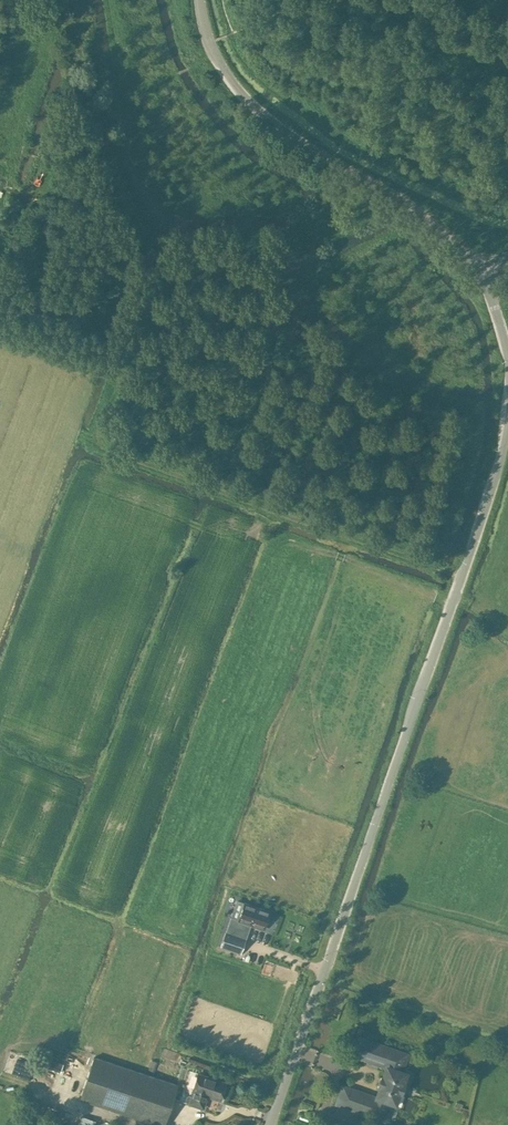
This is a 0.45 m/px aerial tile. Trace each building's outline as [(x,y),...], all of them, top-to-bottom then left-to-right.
[(220,947),(241,954),(246,939),(241,938),(246,924),(254,926),(254,925),(264,929),(265,925),(267,925),(269,924),(270,920),(269,918),(268,917),(269,913),(268,913),(267,911),(263,909),(261,910),(260,910),(260,909),(244,903),(238,921),(231,918),(226,932),(225,932),(220,947)] [(336,1104),(384,1121),(390,1103),(396,1105),(399,1094),(402,1095),(405,1086),(403,1085),(407,1074),(401,1072),(407,1055),(359,1038),(353,1056),(386,1068),(383,1078),(381,1077),(377,1086),(380,1087),(376,1098),(342,1086),(336,1104)] [(156,1124),(165,1124),(178,1085),(94,1057),(80,1100),(156,1124)] [(187,1096),(185,1101),(186,1103),(203,1108),(207,1096),(210,1097),(220,1100),(226,1083),(198,1074),(192,1091),(194,1092),(192,1097),(189,1095),(187,1096)] [(78,1124),(91,1124),(93,1120),(81,1116),(78,1124)]
